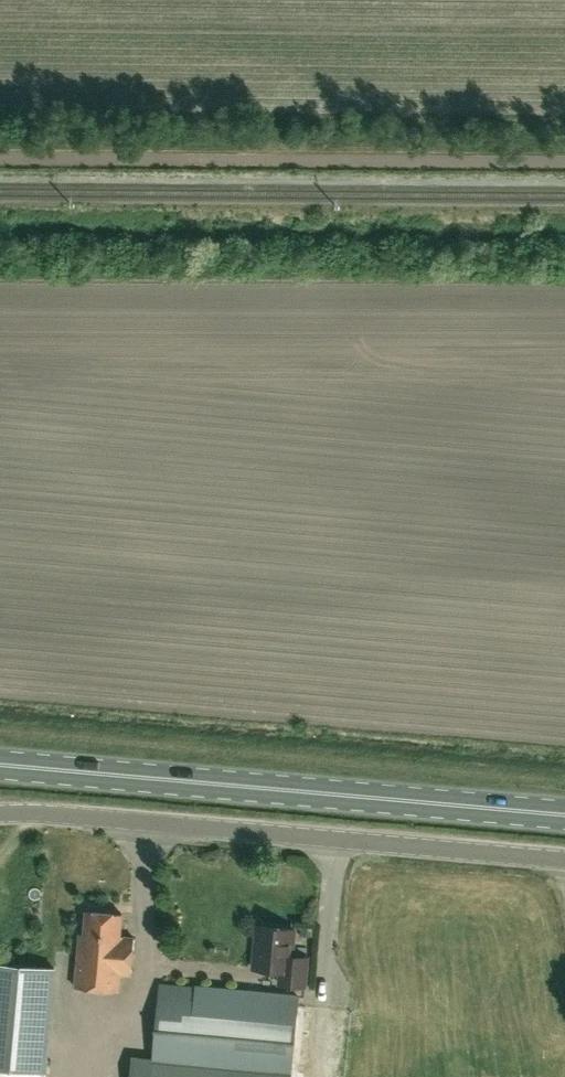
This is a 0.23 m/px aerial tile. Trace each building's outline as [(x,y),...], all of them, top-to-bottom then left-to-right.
[(121,935),(123,913),(87,910),(85,933),(81,933),(76,987),(120,990),(122,973),(132,974),(135,937),(121,935)] [(305,984),(307,955),(292,954),(294,927),(258,924),(254,966),(281,968),(280,981),(305,984)] [(55,967),(0,962),(0,1069),(46,1073),(55,967)] [(298,1071),(292,1070),(299,994),(161,981),(153,1057),(131,1055),(129,1076),(298,1076),(298,1071)]
